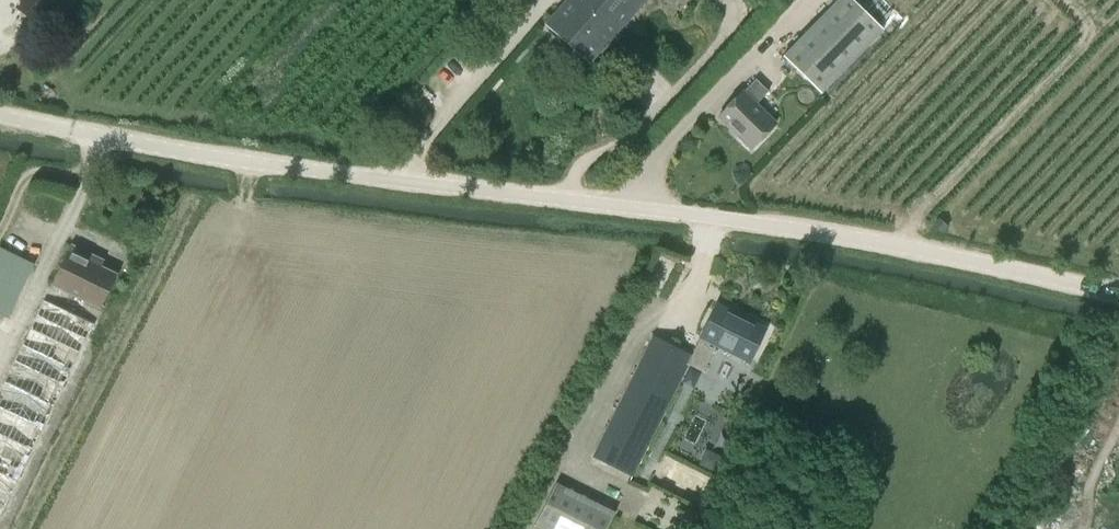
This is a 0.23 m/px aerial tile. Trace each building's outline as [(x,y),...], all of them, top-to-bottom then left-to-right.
[(18,9),(32,21),(50,0),(26,0),(18,9)] [(546,23),(589,62),(645,0),(567,0),(546,23)] [(855,0),(838,0),(783,56),(821,92),(884,28),(855,0)] [(615,62),(607,54),(597,65),(606,72),(615,62)] [(776,125),(755,106),(767,93),(755,81),(743,94),(742,93),(718,119),(752,150),(776,125)] [(945,220),(939,226),(947,233),(952,227),(945,220)] [(94,256),(72,246),(52,285),(100,308),(116,274),(91,262),(94,256)] [(0,251),(0,313),(7,316),(32,268),(0,251)] [(44,300),(0,388),(0,512),(93,325),(44,300)] [(716,345),(749,361),(765,329),(716,304),(701,337),(688,365),(703,372),(716,345)] [(633,474),(691,357),(652,337),(594,455),(633,474)] [(668,460),(659,479),(696,496),(705,478),(668,460)] [(614,512),(556,483),(535,525),(542,528),(605,528),(614,512)]
